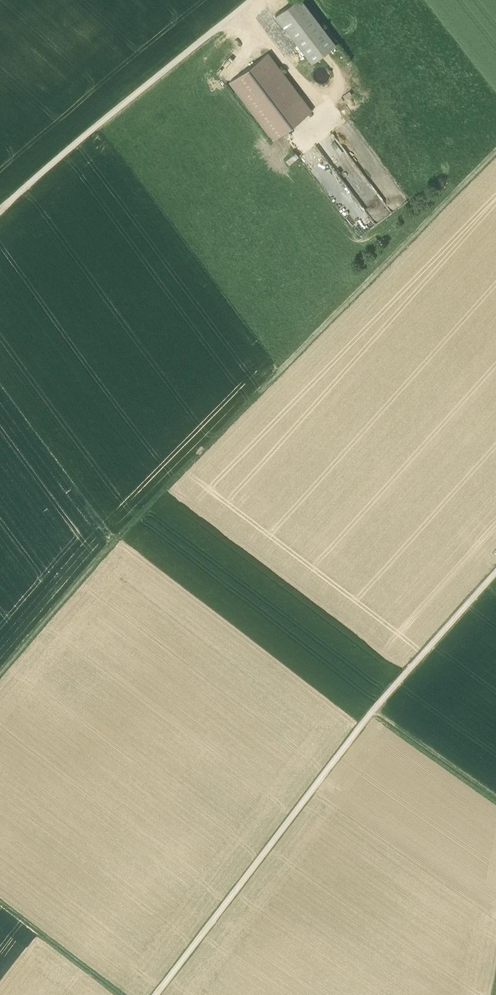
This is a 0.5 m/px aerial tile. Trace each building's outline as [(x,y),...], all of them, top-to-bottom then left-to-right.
[(275,15),(312,63),(335,45),(301,0),(295,0),(275,15)] [(267,54),(229,82),(273,140),(311,112),(267,54)]
